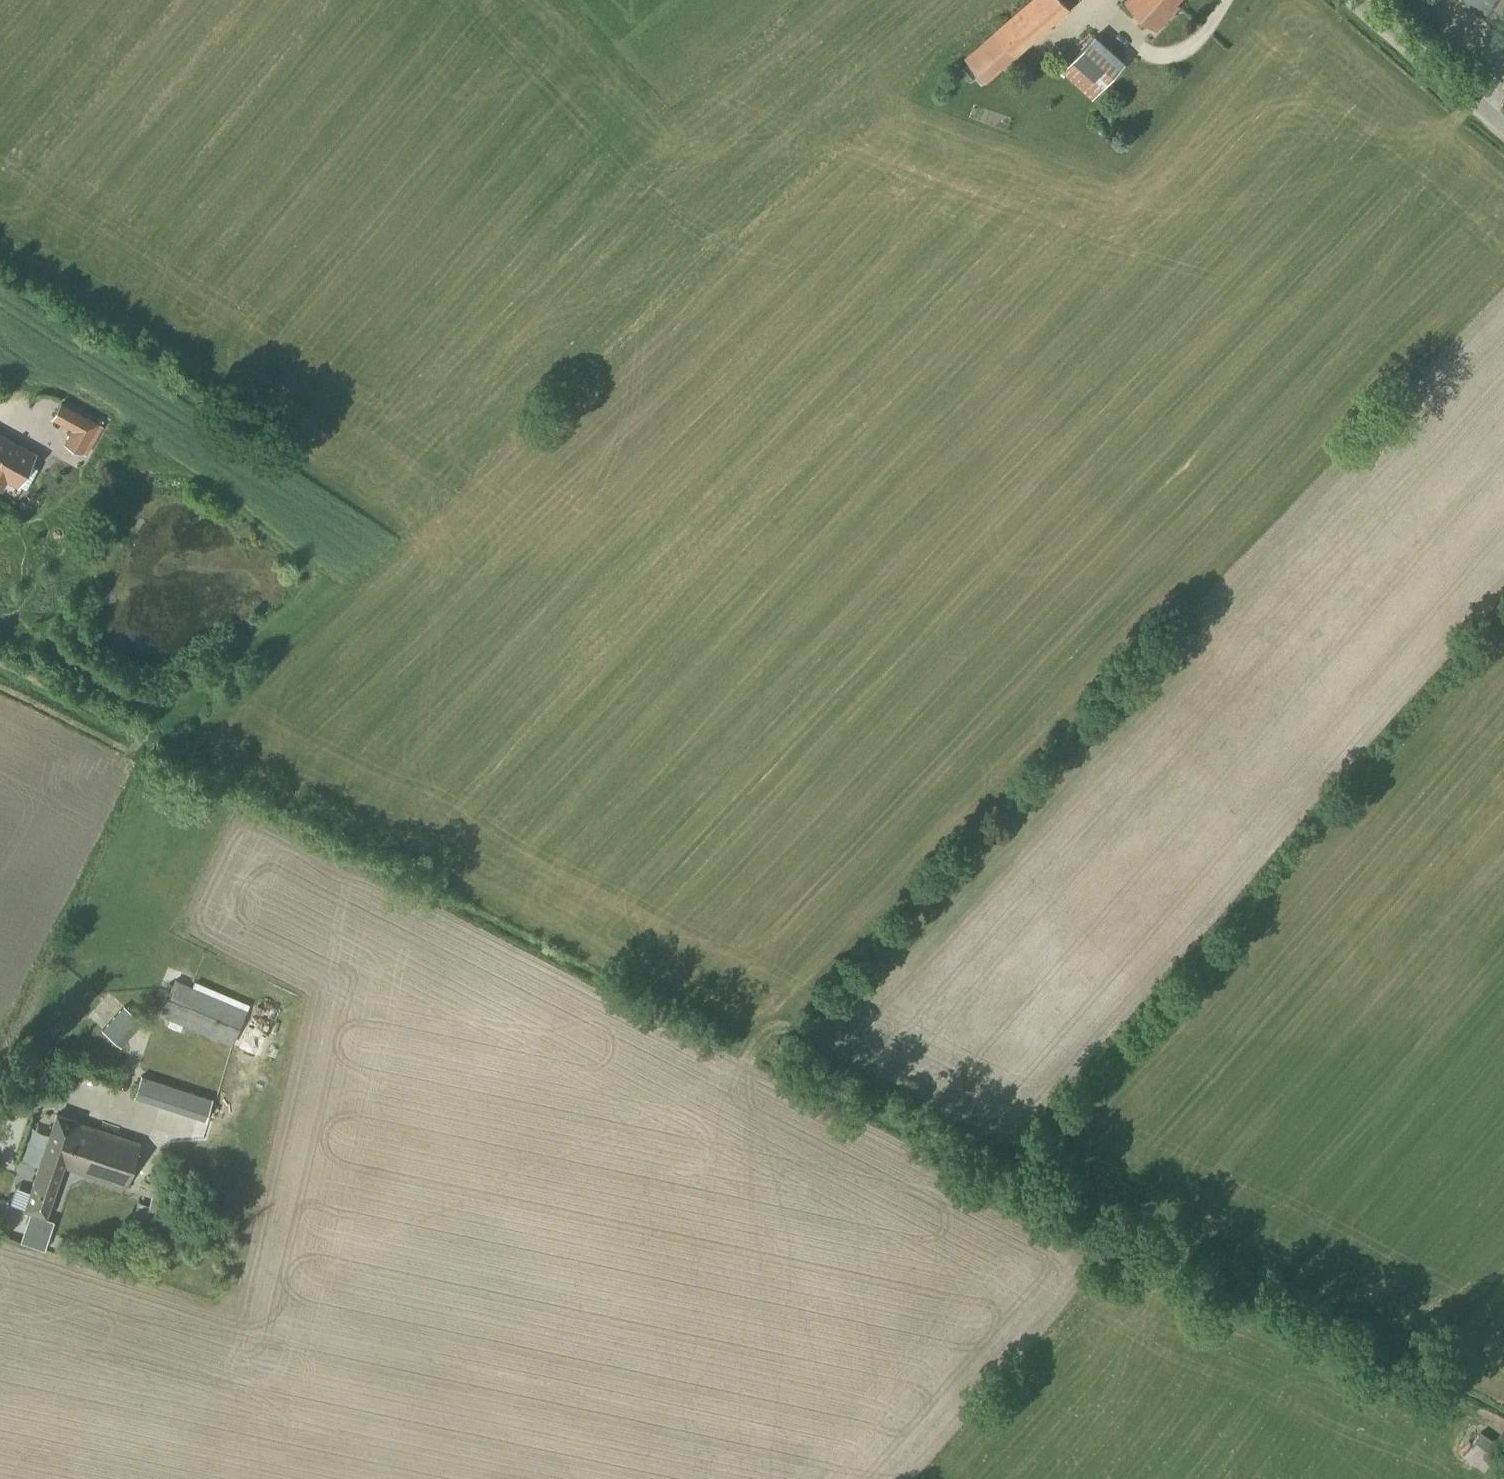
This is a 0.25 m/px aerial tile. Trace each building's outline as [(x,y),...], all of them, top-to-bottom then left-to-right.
[(1071,9),(1063,0),(1031,0),(964,58),(986,83),(1071,9)] [(1126,2),(1157,30),(1180,5),(1177,3),(1180,0),(1128,0),(1126,2)] [(1093,99),(1127,62),(1096,35),(1062,71),(1093,99)] [(81,414),(65,444),(80,452),(96,423),(81,414)] [(0,488),(6,478),(11,481),(21,462),(26,465),(33,454),(0,436),(0,488)] [(1311,588),(1291,590),(1292,601),(1312,599),(1311,588)] [(253,996),(207,976),(201,990),(175,979),(160,1014),(233,1045),(253,996)] [(123,1046),(143,1024),(121,1008),(101,1030),(123,1046)] [(202,1120),(210,1098),(140,1076),(133,1097),(202,1120)] [(77,1121),(54,1113),(27,1199),(10,1193),(5,1208),(15,1212),(14,1215),(23,1218),(26,1209),(46,1216),(62,1167),(126,1188),(142,1141),(77,1120),(77,1121)] [(160,1212),(168,1189),(155,1185),(148,1208),(148,1210),(136,1206),(129,1228),(149,1234),(151,1229),(155,1230),(160,1212)] [(1484,1471),(1502,1446),(1481,1431),(1463,1456),(1484,1471)]
